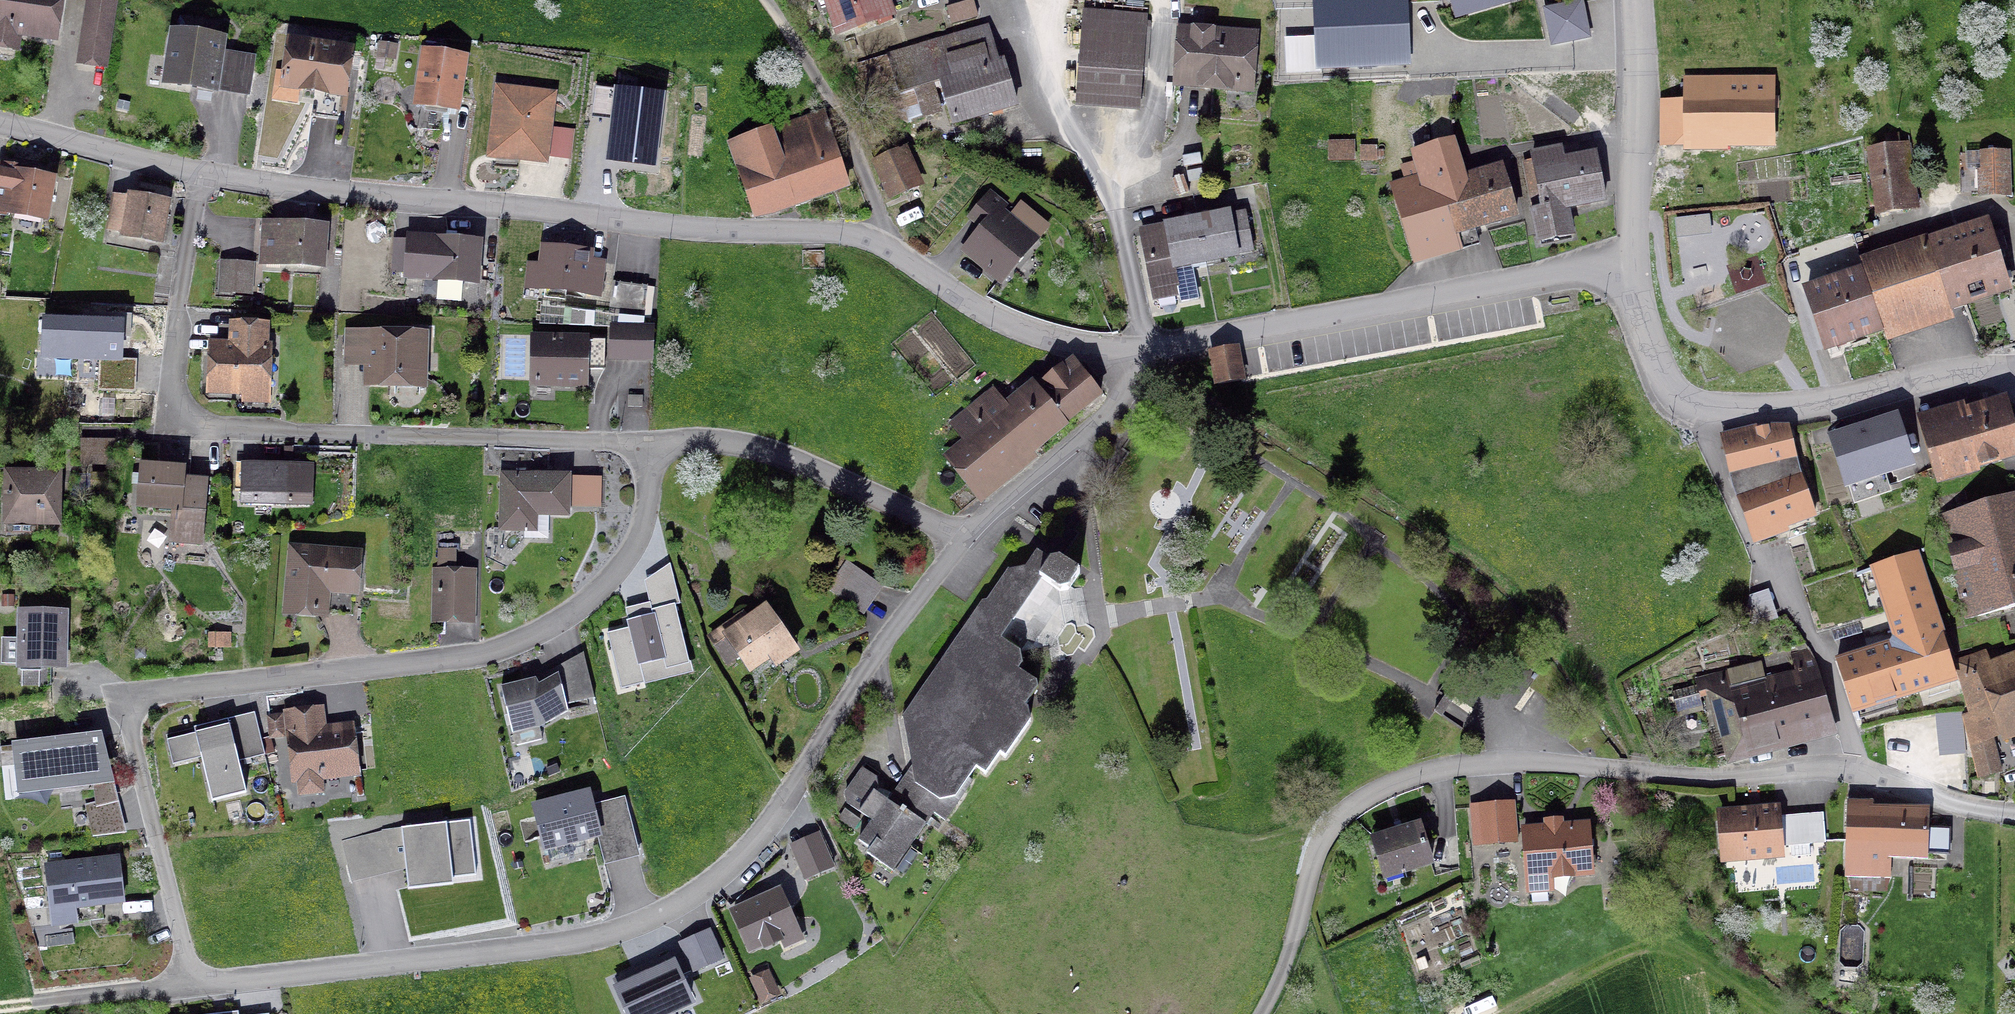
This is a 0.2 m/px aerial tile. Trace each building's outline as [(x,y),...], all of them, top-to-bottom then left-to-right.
[(52,38),(58,0),(0,0),(0,30),(52,38)] [(113,1),(104,0),(87,0),(78,62),(103,66),(113,1)] [(889,15),(884,0),(825,0),(837,33),(889,15)] [(1319,61),(1406,58),(1403,0),(1316,0),(1319,61)] [(1488,0),(1455,0),(1458,9),(1488,0)] [(1138,65),(1141,22),(1084,18),(1081,60),(1138,65)] [(1177,87),(1250,92),(1254,36),(1181,31),(1177,87)] [(172,35),(165,82),(212,89),(219,42),(172,35)] [(282,85),(313,90),(309,117),(338,121),(348,52),(288,43),(282,85)] [(925,66),(932,90),(940,87),(951,124),(1014,106),(1002,64),(997,66),(991,47),(925,66)] [(438,133),(441,108),(455,110),(463,60),(423,54),(415,104),(414,104),(411,129),(438,133)] [(250,61),(225,57),(220,90),(245,95),(250,61)] [(1135,107),(1138,65),(1081,60),(1077,103),(1135,107)] [(1723,145),(1768,144),(1768,108),(1774,108),(1774,101),(1768,101),(1768,86),(1705,87),(1705,79),(1683,80),(1684,102),(1661,102),(1661,147),(1686,147),(1686,144),(1723,143),(1723,145)] [(662,94),(616,88),(608,159),(654,165),(662,94)] [(518,157),(540,160),(548,99),(512,95),(498,106),(492,154),(494,154),(493,169),(516,172),(518,157)] [(822,114),(728,147),(752,216),(846,186),(822,114)] [(1431,238),(1514,213),(1502,174),(1464,184),(1452,144),(1411,155),(1414,164),(1401,168),(1405,182),(1389,187),(1413,264),(1437,257),(1431,238)] [(1327,161),(1353,160),(1352,145),(1327,145),(1327,161)] [(1875,212),(1906,206),(1898,145),(1867,150),(1875,212)] [(889,195),(915,184),(901,153),(892,158),(888,148),(871,155),(889,195)] [(1563,207),(1603,199),(1594,158),(1555,166),(1553,152),(1530,156),(1532,162),(1522,164),(1537,238),(1568,232),(1563,207)] [(1980,195),(2006,195),(2005,153),(1978,154),(1980,195)] [(43,220),(50,182),(22,177),(23,171),(0,167),(0,217),(7,218),(8,213),(43,220)] [(984,228),(964,251),(999,281),(1032,242),(999,214),(1004,209),(988,196),(971,217),(984,228)] [(121,236),(158,243),(165,205),(128,199),(128,200),(112,197),(106,232),(122,235),(121,236)] [(1227,215),(1195,221),(1203,263),(1235,256),(1235,255),(1250,252),(1243,214),(1227,217),(1227,215)] [(1709,214),(1674,217),(1676,237),(1711,233),(1709,214)] [(1172,269),(1203,263),(1195,221),(1164,227),(1164,228),(1148,231),(1153,257),(1143,258),(1151,299),(1177,294),(1172,269)] [(260,263),(319,267),(322,230),(263,225),(260,263)] [(1881,329),(2005,288),(1987,229),(1929,247),(1929,248),(1862,269),(1881,329)] [(473,282),(476,245),(408,240),(405,277),(473,282)] [(598,295),(599,282),(602,265),(587,263),(587,256),(543,250),(540,270),(528,269),(526,286),(598,295)] [(249,285),(234,284),(235,264),(220,263),(218,293),(248,295),(249,285)] [(1824,348),(1876,331),(1857,275),(1805,292),(1824,348)] [(611,283),(607,315),(642,319),(646,288),(611,283)] [(122,325),(44,322),(42,361),(121,364),(122,325)] [(209,392),(264,394),(265,349),(263,349),(264,327),(230,326),(230,347),(223,347),(223,354),(210,354),(209,392)] [(611,342),(610,359),(647,360),(649,330),(611,329),(611,342)] [(417,385),(419,385),(421,331),(399,331),(399,338),(368,337),(367,383),(393,384),(398,379),(418,380),(417,385)] [(581,370),(602,371),(603,342),(534,340),(533,384),(580,385),(581,370)] [(1239,382),(1234,352),(1211,356),(1216,386),(1239,382)] [(948,458),(975,493),(1098,395),(1079,370),(1069,379),(1062,370),(1037,389),(1035,387),(993,421),(979,402),(952,423),(967,442),(948,458)] [(626,408),(640,408),(641,398),(626,397),(626,408)] [(2014,453),(2014,445),(2005,409),(1920,433),(1933,477),(2014,453)] [(1845,483),(1907,464),(1894,422),(1832,442),(1845,483)] [(1721,439),(1729,480),(1794,466),(1795,465),(1787,430),(1758,430),(1721,439)] [(80,463),(103,464),(110,446),(80,445),(80,463)] [(1811,515),(1794,466),(1729,480),(1736,499),(1749,537),(1781,525),(1782,526),(1811,515)] [(203,484),(180,482),(181,472),(139,468),(136,506),(173,509),(170,541),(198,543),(203,484)] [(240,504),(308,505),(309,473),(234,472),(233,493),(240,493),(240,504)] [(34,523),(55,524),(56,475),(6,474),(4,533),(34,534),(34,523)] [(565,515),(566,477),(501,476),(499,530),(522,531),(522,515),(565,515)] [(2014,607),(2014,495),(1941,517),(1966,620),(2014,607)] [(323,589),(353,592),(356,557),(291,552),(286,611),(321,615),(323,589)] [(1897,644),(1940,641),(1913,556),(1855,575),(1863,600),(1881,594),(1897,644)] [(1066,591),(1078,575),(1057,560),(1049,562),(1037,579),(1058,593),(1066,591)] [(827,590),(860,615),(880,588),(846,563),(827,590)] [(468,620),(469,575),(436,575),(435,620),(468,620)] [(769,661),(789,647),(764,611),(726,637),(721,631),(708,640),(725,665),(737,657),(747,670),(766,657),(769,661)] [(59,649),(60,615),(20,614),(18,665),(39,665),(39,668),(49,668),(61,668),(61,649),(59,649)] [(1752,626),(1764,622),(1761,614),(1749,618),(1752,626)] [(676,615),(606,632),(621,688),(690,671),(676,615)] [(1003,759),(1028,723),(1026,711),(1023,709),(1036,691),(1034,684),(1016,671),(1020,666),(1018,653),(969,619),(901,719),(911,772),(913,785),(951,811),(970,782),(966,780),(973,769),(983,776),(997,755),(1003,759)] [(1952,677),(1940,641),(1897,644),(1836,663),(1851,710),(1952,677)] [(1780,743),(1833,727),(1808,652),(1790,657),(1795,675),(1764,683),(1759,665),(1695,681),(1699,698),(1710,696),(1720,732),(1721,731),(1721,734),(1725,733),(1731,757),(1777,744),(1778,747),(1780,746),(1780,743)] [(1972,714),(1963,717),(1977,778),(1999,774),(1990,736),(2014,727),(2014,664),(1987,674),(1980,656),(1955,665),(1964,690),(1972,714)] [(530,685),(498,691),(509,747),(541,741),(538,726),(559,714),(552,681),(531,693),(530,685)] [(1972,714),(1964,690),(1947,695),(1955,718),(1963,717),(1972,714)] [(317,777),(352,773),(347,729),(319,733),(317,713),(287,716),(294,779),(297,779),(299,794),(319,792),(317,777)] [(269,738),(281,737),(279,717),(267,719),(269,738)] [(248,788),(233,720),(198,728),(213,796),(248,788)] [(29,782),(98,773),(94,738),(25,746),(29,782)] [(931,814),(943,822),(951,811),(913,785),(907,795),(901,792),(891,806),(873,793),(876,789),(874,779),(861,769),(843,794),(845,805),(870,822),(857,842),(868,850),(865,855),(890,872),(931,814)] [(86,808),(93,835),(117,833),(104,777),(98,777),(99,785),(94,785),(96,805),(86,808)] [(535,811),(545,850),(596,837),(586,798),(535,811)] [(1513,841),(1510,806),(1477,808),(1480,843),(1513,841)] [(1775,818),(1775,810),(1719,815),(1722,860),(1778,855),(1778,847),(1808,845),(1806,815),(1775,818)] [(1886,854),(1947,856),(1948,830),(1927,829),(1927,814),(1846,810),(1844,860),(1845,860),(1845,877),(1885,878),(1886,854)] [(476,875),(470,819),(383,828),(342,841),(351,874),(403,861),(404,880),(476,875)] [(1400,872),(1430,863),(1418,826),(1401,831),(1400,827),(1393,829),(1394,833),(1371,841),(1380,871),(1398,866),(1400,872)] [(1526,878),(1589,873),(1586,827),(1522,832),(1526,878)] [(834,862),(821,833),(795,844),(808,874),(834,862)] [(113,860),(42,870),(49,924),(72,921),(71,909),(119,903),(113,860)] [(782,889),(734,910),(749,944),(797,923),(782,889)] [(625,1013),(677,1013),(692,1008),(674,967),(616,993),(625,1013)]
